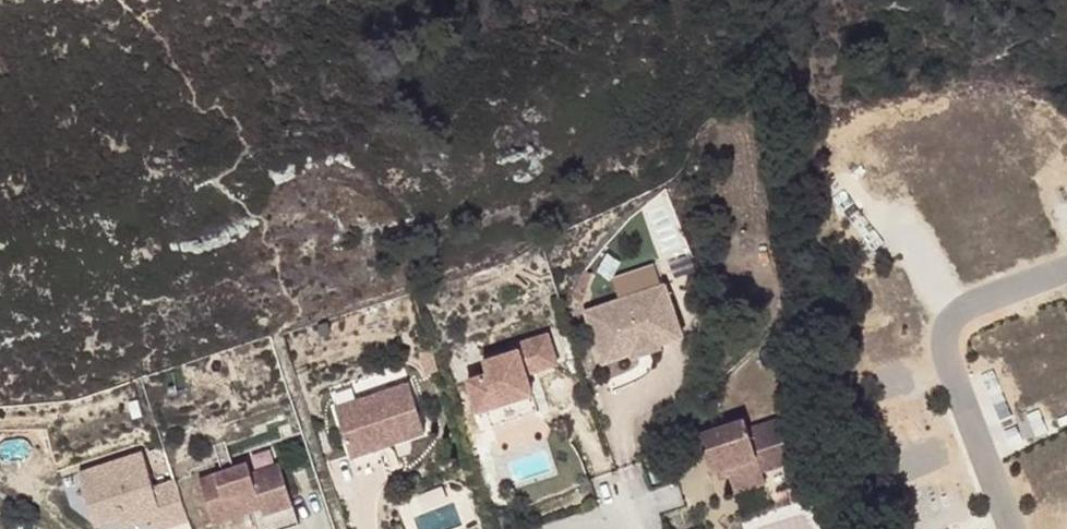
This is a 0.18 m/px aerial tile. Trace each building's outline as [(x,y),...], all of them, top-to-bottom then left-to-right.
[(686,344),(669,291),(589,318),(603,363),(632,353),(639,356),(657,350),(660,344),(663,351),(686,344)] [(471,388),(481,419),(535,401),(529,382),(526,371),(536,368),(540,378),(560,371),(551,342),(519,353),(520,358),(486,369),(490,382),(471,388)] [(632,353),(603,363),(606,370),(634,361),(636,366),(665,357),(663,351),(660,344),(657,350),(639,356),(632,353)] [(529,382),(540,378),(536,368),(526,371),(529,382)] [(409,385),(335,409),(350,455),(378,446),(425,431),(409,385)] [(535,401),(481,419),(483,425),(502,419),(505,428),(541,417),(535,401)] [(745,420),(699,435),(711,470),(725,465),(734,491),(765,480),(762,470),(790,460),(777,421),(748,430),(745,420)] [(378,446),(350,455),(357,474),(385,465),(378,446)] [(80,469),(98,528),(141,528),(191,514),(179,477),(157,484),(146,449),(80,469)] [(248,461),(197,479),(213,523),(261,507),(264,515),(293,504),(278,463),(252,473),(248,461)] [(264,515),(269,528),(285,528),(300,524),(293,504),(264,515)]
